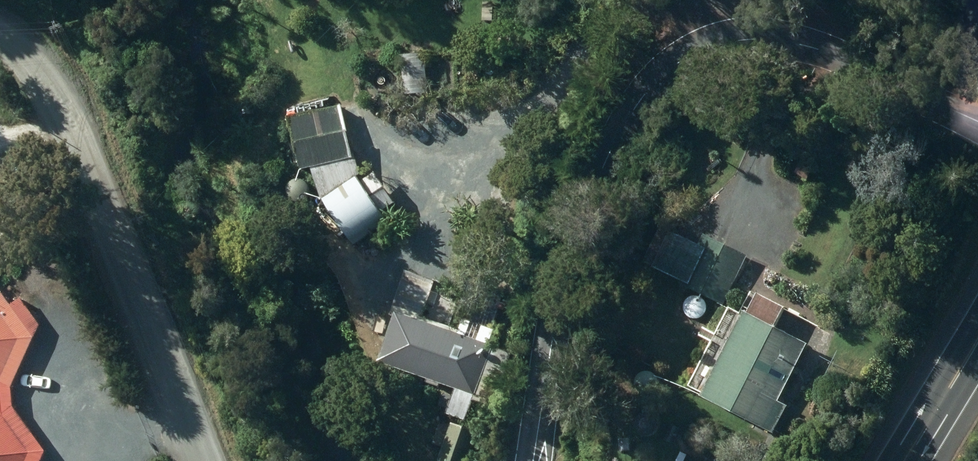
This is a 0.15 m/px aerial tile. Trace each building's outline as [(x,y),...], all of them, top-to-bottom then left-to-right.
[(343,104),(290,117),(303,169),(313,166),(321,197),(323,196),(356,244),(402,213),(373,171),(361,179),(343,104)] [(667,200),(636,257),(722,304),(753,247),(667,200)] [(468,299),(439,288),(429,316),(458,327),(468,299)] [(0,300),(0,460),(28,460),(32,451),(5,417),(1,384),(31,327),(4,297),(0,300)] [(841,359),(749,311),(705,396),(797,444),(841,359)] [(400,312),(383,360),(482,396),(486,384),(494,387),(507,350),(493,345),(498,331),(466,319),(461,333),(400,312)] [(657,408),(640,408),(641,436),(658,436),(657,408)]
